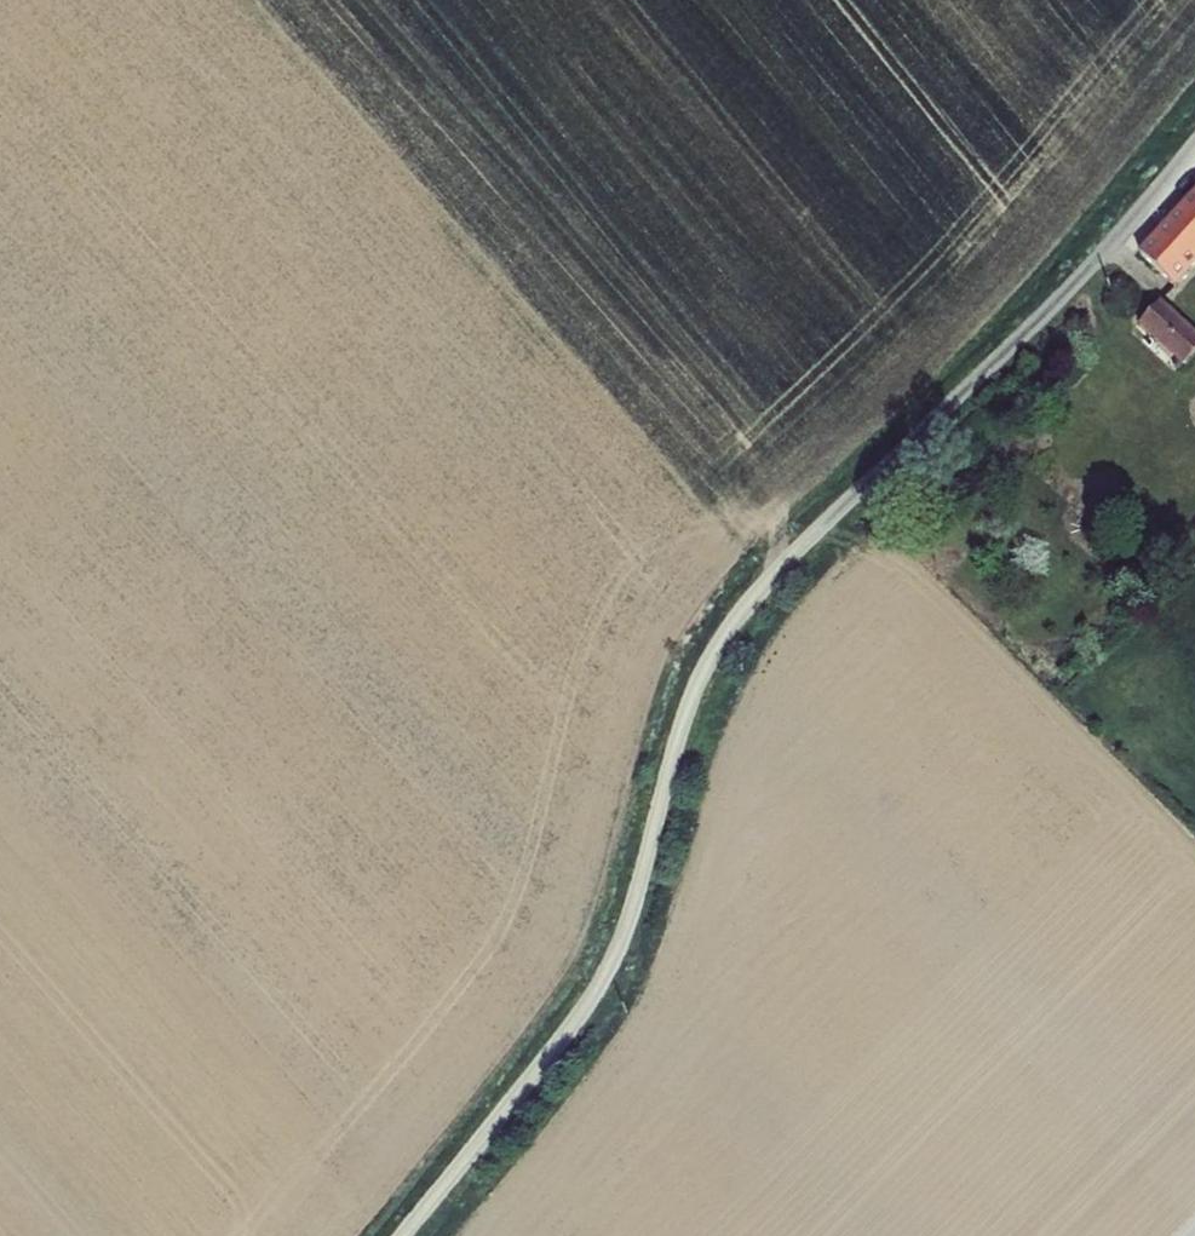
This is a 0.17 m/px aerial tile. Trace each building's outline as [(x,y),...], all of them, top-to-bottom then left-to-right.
[(1138,256),(1175,288),(1194,266),(1194,193),(1138,256)] [(1181,365),(1184,366),(1194,355),(1194,337),(1159,305),(1140,327),(1181,365)]
